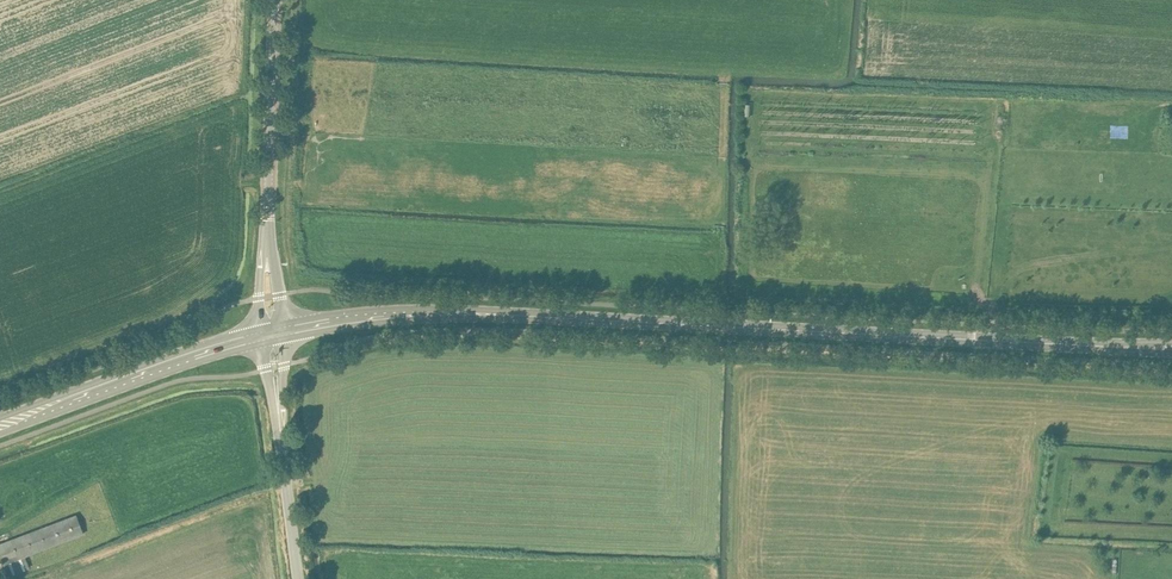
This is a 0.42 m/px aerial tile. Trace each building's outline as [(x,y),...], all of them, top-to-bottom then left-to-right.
[(3,564),(8,576),(29,569),(25,556),(83,534),(75,514),(0,543),(0,556),(3,564)]
